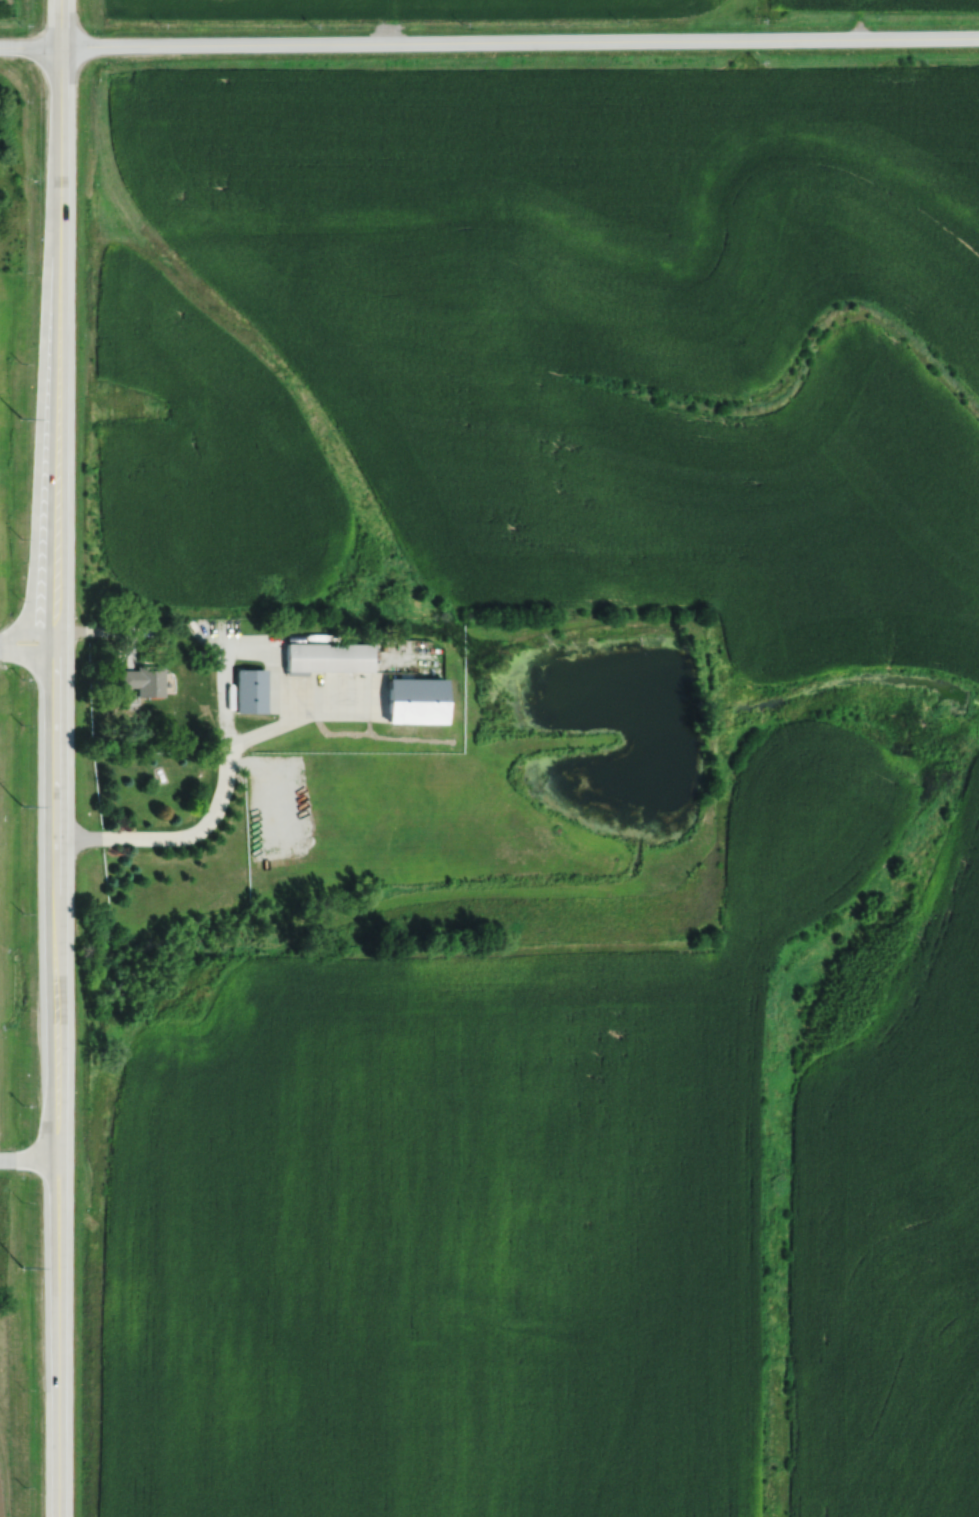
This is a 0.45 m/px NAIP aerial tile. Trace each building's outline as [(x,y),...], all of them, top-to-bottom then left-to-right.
[(368,643),(283,643),(283,672),(368,672),(368,643)] [(163,667),(155,667),(155,658),(129,658),(129,681),(159,681),(159,673),(163,673),(163,667)] [(261,692),(261,681),(235,681),(235,692),(261,692)]
